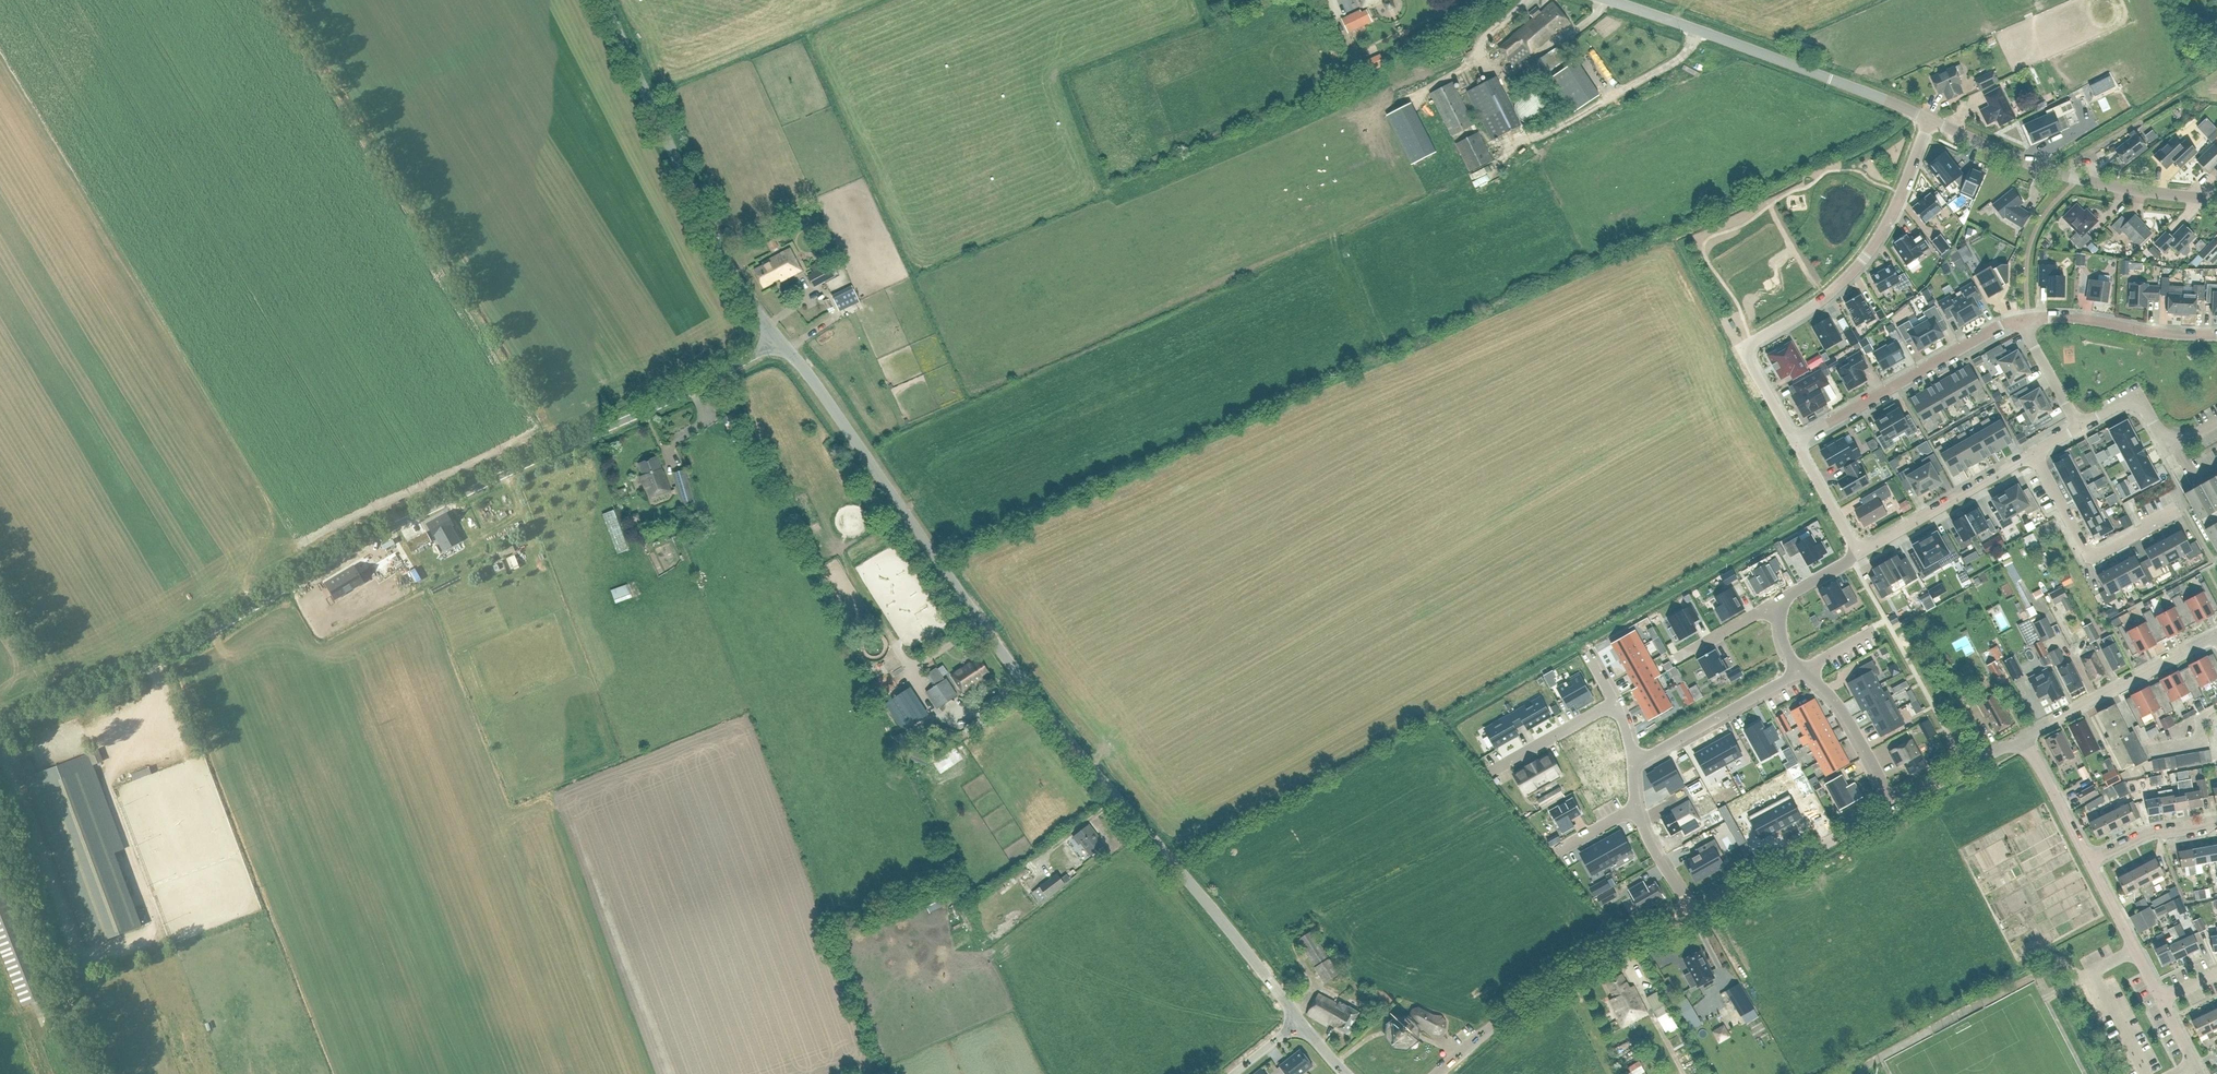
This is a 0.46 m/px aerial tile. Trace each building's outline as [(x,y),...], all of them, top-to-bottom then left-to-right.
[(1233,3),(1239,10),(1249,2),(1251,4),(1256,0),(1231,0),(1233,3)] [(1386,2),(1385,4),(1387,8),(1389,9),(1392,8),(1393,6),(1391,2),(1390,1),(1389,0),(1385,0),(1386,2)] [(1570,23),(1553,2),(1541,12),(1537,6),(1529,13),(1533,18),(1499,47),(1515,67),(1561,28),(1563,30),(1570,23)] [(1360,10),(1341,19),(1348,33),(1367,24),(1366,22),(1370,20),(1365,10),(1361,12),(1360,10)] [(1555,48),(1528,66),(1535,79),(1563,62),(1555,48)] [(1551,78),(1574,112),(1599,95),(1576,61),(1551,78)] [(1961,83),(1958,75),(1964,73),(1959,65),(1954,67),(1931,78),(1939,93),(1944,91),(1948,99),(1962,93),(1958,84),(1961,83)] [(1992,70),(1973,79),(1979,91),(1998,82),(1992,70)] [(1468,92),(1482,121),(1492,140),(1521,125),(1496,77),(1468,92)] [(1453,82),(1430,94),(1451,137),(1475,125),(1453,82)] [(1990,106),(1981,111),(1987,124),(1997,119),(2000,125),(2015,117),(2000,88),(1985,95),(1990,106)] [(1515,108),(1516,113),(1519,117),(1523,121),(1527,123),(1533,123),(1538,122),(1542,119),(1545,115),(1547,109),(1546,104),(1545,99),(1541,95),(1537,93),(1532,91),(1527,92),(1522,94),(1518,98),(1516,103),(1515,108)] [(2024,124),(2023,124),(2031,144),(2032,144),(2032,143),(2060,130),(2061,131),(2062,131),(2056,118),(2074,110),(2069,100),(2045,111),(2046,115),(2024,125),(2024,124)] [(1387,115),(1412,164),(1435,152),(1410,103),(1387,115)] [(2204,135),(2210,142),(2216,136),(2216,129),(2215,126),(2204,135)] [(2115,150),(2125,163),(2137,154),(2137,155),(2147,148),(2133,130),(2128,134),(2131,138),(2115,150)] [(1455,144),(1470,172),(1492,160),(1478,132),(1455,144)] [(2173,138),(2154,156),(2166,168),(2174,161),(2180,167),(2197,152),(2186,140),(2180,145),(2173,138)] [(1504,144),(1494,150),(1498,156),(1508,150),(1504,144)] [(2209,173),(2214,168),(2216,171),(2216,148),(2214,144),(2197,160),(2209,173)] [(1937,159),(1928,166),(1945,186),(1949,183),(1953,180),(1956,178),(1963,186),(1961,190),(1960,192),(1972,197),(1982,173),(1971,168),(1967,177),(1966,179),(1958,175),(1960,174),(1954,167),(1955,166),(1951,160),(1950,161),(1944,154),(1942,155),(1942,154),(1936,158),(1937,159)] [(1476,174),(1482,183),(1494,176),(1489,167),(1476,174)] [(2012,190),(1992,205),(2003,218),(2004,217),(2021,227),(2029,214),(2022,210),(2021,211),(2018,209),(2016,207),(2022,202),(2012,190)] [(1912,209),(1923,223),(1942,208),(1931,194),(1924,199),(1918,203),(1912,209)] [(2087,216),(2076,205),(2064,217),(2078,231),(2070,239),(2080,249),(2091,238),(2085,232),(2097,221),(2089,213),(2087,216)] [(2122,216),(2111,226),(2119,235),(2123,231),(2138,246),(2151,233),(2141,223),(2142,222),(2135,215),(2128,222),(2122,216)] [(2178,253),(2179,252),(2182,255),(2186,255),(2189,251),(2189,248),(2187,245),(2195,236),(2184,225),(2172,237),(2166,232),(2155,244),(2164,253),(2171,246),(2178,253)] [(1929,247),(1920,233),(1910,241),(1905,234),(1894,242),(1897,246),(1894,248),(1906,266),(1923,254),(1921,252),(1929,247)] [(1931,241),(1941,254),(1950,247),(1940,234),(1931,241)] [(2197,254),(2207,263),(2216,253),(2216,242),(2213,238),(2197,254)] [(768,242),(772,250),(779,247),(774,239),(768,242)] [(1962,247),(1967,258),(1973,256),(1967,245),(1962,247)] [(2148,251),(2156,259),(2161,254),(2152,246),(2148,251)] [(784,278),(802,269),(791,248),(763,263),(764,264),(755,269),(764,286),(783,277),(784,278)] [(814,287),(836,276),(829,263),(827,264),(824,258),(811,265),(814,271),(808,274),(814,287)] [(2120,260),(2120,274),(2129,274),(2129,260),(2120,260)] [(1990,266),(1975,274),(1988,298),(2003,290),(2001,286),(2008,283),(2008,265),(2001,265),(1992,270),(1990,266)] [(2039,265),(2039,285),(2047,286),(2047,297),(2064,297),(2064,276),(2056,276),(2056,265),(2039,265)] [(2216,276),(2216,265),(2208,267),(2210,277),(2216,276)] [(1891,266),(1871,277),(1879,293),(1895,284),(1899,291),(1911,284),(1904,273),(1897,277),(1891,266)] [(2104,305),(2105,302),(2106,302),(2109,283),(2108,283),(2109,276),(2099,275),(2098,281),(2090,280),(2087,299),(2095,300),(2094,304),(2104,305)] [(2175,315),(2181,315),(2182,294),(2183,294),(2183,286),(2169,285),(2169,278),(2162,277),(2161,295),(2168,296),(2167,313),(2175,313),(2175,315)] [(1955,294),(1957,297),(1970,320),(1982,313),(1975,302),(1981,299),(1971,283),(1959,290),(1960,291),(1955,294)] [(2130,283),(2129,306),(2146,307),(2147,299),(2158,300),(2159,287),(2147,286),(2147,284),(2130,283)] [(2216,315),(2216,284),(2207,284),(2206,303),(2213,303),(2212,314),(2216,315)] [(2190,294),(2183,294),(2182,294),(2181,315),(2188,315),(2188,314),(2196,314),(2196,300),(2204,301),(2205,285),(2193,285),(2190,294)] [(1924,286),(1914,297),(1920,302),(1929,291),(1924,286)] [(841,301),(849,296),(845,289),(837,294),(841,301)] [(1851,318),(1856,327),(1865,322),(1867,324),(1875,320),(1872,314),(1871,315),(1860,295),(1845,303),(1852,317),(1851,318)] [(1959,326),(1970,320),(1957,297),(1951,300),(1949,296),(1937,303),(1947,319),(1952,316),(1959,326)] [(1928,306),(1935,302),(1932,297),(1925,300),(1928,306)] [(1926,318),(1919,322),(1930,343),(1943,336),(1936,323),(1942,319),(1934,306),(1922,312),(1926,318)] [(1875,313),(1879,320),(1885,317),(1881,309),(1875,313)] [(1825,349),(1841,340),(1829,318),(1812,327),(1825,349)] [(1911,337),(1918,350),(1930,343),(1919,322),(1912,326),(1908,320),(1897,327),(1904,341),(1911,337)] [(1892,324),(1885,328),(1889,335),(1896,331),(1892,324)] [(1851,328),(1843,333),(1850,346),(1858,341),(1851,328)] [(1873,350),(1866,337),(1858,342),(1865,354),(1873,350)] [(1880,362),(1884,370),(1893,364),(1892,363),(1902,358),(1894,342),(1874,353),(1875,355),(1873,356),(1877,363),(1880,362)] [(1793,379),(1807,372),(1799,358),(1797,359),(1788,344),(1784,346),(1781,345),(1776,348),(1775,351),(1768,355),(1773,364),(1772,365),(1774,370),(1776,369),(1781,378),(1790,373),(1793,379)] [(1998,362),(2004,373),(2025,361),(2021,354),(2019,355),(2017,351),(2005,357),(2001,351),(1988,358),(1992,365),(1998,362)] [(1865,380),(1860,371),(1859,369),(1865,366),(1858,354),(1848,360),(1850,365),(1839,372),(1849,389),(1865,380)] [(1982,361),(1979,356),(1972,360),(1975,365),(1982,361)] [(2029,368),(2025,361),(2004,373),(2008,379),(2002,383),(2009,394),(2022,387),(2018,380),(2030,373),(2028,369),(2029,368)] [(1832,364),(1823,368),(1830,385),(1839,382),(1832,364)] [(1960,371),(1958,372),(1969,393),(1977,388),(1981,396),(1986,394),(1970,365),(1964,369),(1963,368),(1962,369),(1963,370),(1961,371),(1960,370),(1959,370),(1960,371)] [(1791,396),(1803,417),(1814,411),(1815,413),(1818,413),(1822,410),(1823,408),(1822,406),(1826,404),(1825,403),(1830,400),(1823,387),(1828,384),(1820,370),(1793,385),(1795,390),(1794,394),(1791,396)] [(1952,376),(1946,379),(1962,407),(1966,405),(1961,397),(1969,393),(1958,372),(1956,373),(1955,372),(1954,373),(1955,374),(1953,375),(1953,374),(1952,375),(1952,376)] [(1936,385),(1934,386),(1945,406),(1953,402),(1958,409),(1962,407),(1946,379),(1940,382),(1939,381),(1938,382),(1939,383),(1937,384),(1936,383),(1935,384),(1936,385)] [(1928,389),(1922,392),(1938,421),(1942,418),(1937,410),(1945,406),(1934,386),(1932,387),(1932,386),(1931,386),(1931,387),(1929,388),(1929,387),(1928,388),(1928,389)] [(2022,404),(2026,411),(2047,399),(2043,392),(2041,393),(2039,388),(2027,395),(2023,388),(2010,396),(2016,408),(2022,404)] [(1992,394),(1996,402),(2002,399),(1998,391),(1992,394)] [(1938,421),(1922,392),(1916,396),(1916,395),(1915,395),(1915,396),(1913,397),(1912,397),(1912,398),(1910,399),(1921,420),(1929,415),(1934,423),(1938,421)] [(2051,406),(2047,399),(2026,411),(2021,413),(2025,420),(2024,421),(2030,432),(2044,425),(2040,418),(2051,411),(2049,407),(2051,406)] [(1889,414),(1886,415),(1898,436),(1904,432),(1907,437),(1918,431),(1910,418),(1905,421),(1897,407),(1888,412),(1889,414)] [(1892,439),(1898,436),(1886,415),(1884,417),(1883,415),(1874,420),(1882,434),(1876,437),(1884,450),(1895,444),(1892,439)] [(1989,418),(1985,421),(2001,449),(2007,445),(2007,446),(2008,446),(2008,445),(2010,444),(2010,445),(2011,444),(2011,443),(2013,442),(2002,422),(1993,426),(1989,418)] [(1986,431),(1978,435),(1989,455),(1991,454),(1991,455),(1992,455),(1992,454),(1994,453),(1994,454),(1995,453),(1995,452),(2001,449),(1985,421),(1981,423),(1986,431)] [(2111,432),(2117,444),(2133,435),(2133,434),(2131,429),(2130,430),(2130,429),(2130,427),(2128,424),(2127,424),(2127,423),(2126,422),(2125,422),(2111,430),(2110,431),(2110,432),(2111,432)] [(2019,445),(2027,440),(2022,431),(2014,436),(2019,445)] [(1965,432),(1961,434),(1977,462),(1983,459),(1984,460),(1985,459),(1984,458),(1986,457),(1987,458),(1988,458),(1987,457),(1989,455),(1978,435),(1970,440),(1965,432)] [(1962,444),(1954,449),(1965,469),(1967,468),(1967,469),(1968,468),(1968,467),(1970,466),(1970,467),(1971,467),(1971,466),(1977,462),(1961,434),(1957,436),(1962,444)] [(2082,440),(2087,446),(2093,441),(2088,435),(2082,440)] [(2120,450),(2125,459),(2143,450),(2142,449),(2141,449),(2138,444),(2137,442),(2137,441),(2136,438),(2134,437),(2133,435),(2117,444),(2109,449),(2112,454),(2120,450)] [(2099,447),(2105,444),(2102,436),(2096,439),(2099,447)] [(1921,454),(1934,446),(1929,437),(1916,444),(1921,454)] [(1847,445),(1843,438),(1820,451),(1829,466),(1835,463),(1838,468),(1861,455),(1853,442),(1847,445)] [(1965,469),(1954,449),(1946,453),(1942,445),(1937,448),(1953,476),(1959,472),(1960,473),(1961,473),(1960,472),(1962,471),(1963,472),(1964,471),(1963,470),(1965,469)] [(2125,459),(2134,474),(2150,466),(2145,456),(2142,451),(2143,451),(2143,450),(2125,459)] [(2064,481),(2079,473),(2067,451),(2058,456),(2060,461),(2056,464),(2056,463),(2055,464),(2055,465),(2056,465),(2056,466),(2058,470),(2064,481)] [(2091,467),(2097,463),(2093,456),(2087,460),(2091,467)] [(658,457),(640,464),(644,476),(642,477),(645,484),(647,483),(653,498),(672,491),(665,472),(663,472),(658,457)] [(1922,463),(1917,467),(1920,473),(1929,489),(1941,482),(1927,457),(1921,460),(1922,463)] [(1844,468),(1848,475),(1838,481),(1846,495),(1868,482),(1860,468),(1859,469),(1855,461),(1844,468)] [(2150,466),(2134,474),(2128,477),(2131,482),(2136,479),(2140,487),(2141,488),(2142,487),(2156,480),(2157,479),(2156,478),(2156,476),(2155,473),(2153,472),(2151,467),(2150,467),(2150,466)] [(1920,473),(1917,467),(1910,471),(1908,467),(1896,474),(1903,487),(1911,483),(1918,495),(1929,489),(1920,473)] [(686,470),(674,473),(684,508),(696,505),(686,470)] [(2074,499),(2075,501),(2094,490),(2096,489),(2093,484),(2087,487),(2079,473),(2064,481),(2064,482),(2065,482),(2065,483),(2065,485),(2067,489),(2069,490),(2072,495),(2071,495),(2074,499)] [(2108,483),(2104,476),(2098,479),(2101,486),(2108,483)] [(2216,552),(2216,476),(2185,494),(2216,552)] [(2115,485),(2121,498),(2130,494),(2123,481),(2115,485)] [(1871,501),(1854,510),(1857,515),(1856,517),(1858,521),(1861,521),(1863,526),(1886,513),(1880,502),(1891,495),(1885,485),(1867,495),(1871,501)] [(2017,486),(2005,493),(2017,515),(2024,511),(2027,515),(2039,508),(2032,495),(2025,499),(2017,486)] [(621,503),(630,500),(626,487),(616,491),(621,503)] [(2085,519),(2100,511),(2093,498),(2097,496),(2094,490),(2075,501),(2076,502),(2075,502),(2078,507),(2078,506),(2085,519)] [(2017,515),(2005,493),(1993,500),(2000,513),(1995,516),(2002,529),(2013,523),(2011,519),(2017,515)] [(2118,502),(2113,493),(2109,496),(2113,504),(2118,502)] [(613,509),(605,513),(603,514),(617,554),(629,549),(619,524),(613,509)] [(1977,509),(1965,516),(1976,535),(1988,528),(1991,533),(1996,530),(1989,519),(1985,522),(1977,509)] [(2100,511),(2085,519),(2085,520),(2086,520),(2087,523),(2087,525),(2090,531),(2091,531),(2092,533),(2093,534),(2094,533),(2098,531),(2100,535),(2112,529),(2102,510),(2100,511)] [(433,520),(426,524),(428,526),(431,532),(433,535),(435,534),(440,546),(455,538),(449,527),(452,525),(446,513),(433,520)] [(1976,535),(1965,516),(1953,523),(1960,536),(1954,539),(1961,550),(1971,545),(1968,539),(1976,535)] [(2018,525),(2027,524),(2026,516),(2017,517),(2018,525)] [(1916,523),(1924,531),(1928,527),(1920,519),(1916,523)] [(2026,534),(2031,544),(2041,540),(2035,529),(2026,534)] [(2181,529),(2169,536),(2180,557),(2187,553),(2190,559),(2201,553),(2195,541),(2189,544),(2181,529)] [(406,542),(411,551),(431,541),(427,532),(406,542)] [(1937,532),(1924,539),(1937,561),(1944,557),(1948,563),(1959,557),(1950,542),(1944,546),(1937,532)] [(1817,545),(1811,535),(1801,541),(1798,536),(1783,545),(1790,557),(1799,552),(1807,565),(1823,556),(1822,554),(1827,552),(1821,542),(1817,545)] [(2004,544),(1999,535),(1982,545),(1986,554),(2004,544)] [(2169,536),(2156,543),(2168,563),(2180,557),(2169,536)] [(384,563),(387,570),(406,561),(394,537),(376,546),(385,563),(384,563)] [(1937,561),(1924,539),(1912,546),(1920,560),(1914,563),(1923,578),(1933,572),(1929,565),(1937,561)] [(1785,554),(1778,542),(1774,544),(1781,556),(1785,554)] [(2152,564),(2147,567),(2153,578),(2163,573),(2160,567),(2168,563),(2156,543),(2144,549),(2152,564)] [(454,558),(469,552),(466,546),(452,551),(454,558)] [(1970,559),(1983,554),(1980,547),(1967,552),(1970,559)] [(2134,554),(2121,561),(2132,582),(2140,578),(2143,584),(2153,578),(2147,567),(2142,569),(2134,554)] [(1771,556),(1742,570),(1754,593),(1774,582),(1769,571),(1776,567),(1771,556)] [(1897,556),(1885,563),(1896,582),(1902,579),(1905,585),(1917,578),(1908,564),(1903,567),(1897,556)] [(2121,561),(2109,568),(2120,588),(2132,582),(2121,561)] [(1896,582),(1885,563),(1873,570),(1879,581),(1874,584),(1882,598),(1893,592),(1890,585),(1896,582)] [(2012,563),(2003,567),(2007,575),(2026,610),(2031,607),(2018,582),(2022,580),(2012,563)] [(2120,588),(2109,568),(2097,574),(2105,589),(2099,592),(2105,604),(2116,598),(2113,592),(2120,588)] [(349,569),(327,582),(337,598),(362,583),(355,570),(351,572),(349,569)] [(362,573),(365,583),(375,580),(372,570),(362,573)] [(2069,583),(2065,576),(2059,579),(2063,586),(2069,583)] [(2194,596),(2205,617),(2213,613),(2213,612),(2216,610),(2216,604),(2205,580),(2200,583),(2204,591),(2194,596)] [(1840,590),(1835,581),(1819,590),(1830,611),(1843,603),(1846,608),(1857,602),(1848,585),(1840,590)] [(1942,582),(1927,590),(1932,599),(1947,591),(1942,582)] [(633,597),(628,584),(611,590),(616,603),(633,597)] [(2036,588),(2039,594),(2047,590),(2044,584),(2036,588)] [(1743,609),(1731,588),(1715,597),(1720,605),(1715,608),(1721,621),(1743,609)] [(2065,611),(2071,608),(2061,589),(2049,595),(2054,605),(2061,602),(2065,611)] [(2166,592),(2169,599),(2171,598),(2174,596),(2171,589),(2166,592)] [(2179,593),(2175,596),(2190,624),(2197,621),(2197,622),(2205,617),(2194,596),(2184,601),(2179,593)] [(2175,606),(2165,611),(2176,633),(2185,628),(2184,627),(2190,624),(2175,596),(2174,596),(2171,598),(2175,606)] [(1932,599),(1922,604),(1926,611),(1935,606),(1932,599)] [(2149,600),(2142,604),(2145,609),(2152,605),(2149,600)] [(1689,604),(1667,617),(1678,638),(1695,629),(1691,622),(1697,618),(1689,604)] [(2109,609),(2103,612),(2107,619),(2113,616),(2109,609)] [(2150,609),(2146,611),(2161,639),(2168,636),(2168,637),(2176,633),(2165,611),(2155,617),(2150,609)] [(2146,621),(2136,626),(2147,648),(2155,644),(2155,643),(2161,639),(2146,611),(2142,613),(2146,621)] [(2114,628),(2121,624),(2118,617),(2110,621),(2114,628)] [(2030,618),(2021,623),(2032,644),(2041,640),(2030,618)] [(2045,618),(2033,624),(2042,642),(2054,636),(2045,618)] [(2083,626),(2091,643),(2099,638),(2091,622),(2083,626)] [(2147,648),(2136,626),(2125,632),(2121,624),(2117,626),(2132,655),(2139,652),(2147,648)] [(2064,627),(2060,633),(2066,637),(2070,632),(2064,627)] [(1635,630),(1611,644),(1619,658),(1643,645),(1635,630)] [(2125,663),(2114,642),(2110,634),(2102,639),(2106,647),(2102,649),(2112,670),(2125,663)] [(1877,635),(1851,645),(1854,654),(1880,645),(1877,635)] [(2041,640),(2032,644),(2040,658),(2039,661),(2041,665),(2044,666),(2051,663),(2047,654),(2048,654),(2041,640)] [(1643,645),(1619,658),(1628,673),(1647,662),(1651,660),(1643,645)] [(2057,648),(2048,653),(2055,665),(2064,660),(2057,648)] [(1714,649),(1697,658),(1709,679),(1732,666),(1727,657),(1720,661),(1714,649)] [(2080,658),(2088,672),(2087,672),(2091,680),(2105,673),(2094,651),(2080,658)] [(2197,660),(2208,682),(2216,677),(2216,663),(2212,653),(2205,657),(2205,656),(2197,660)] [(2003,661),(2013,681),(2023,675),(2013,655),(2003,661)] [(980,658),(953,675),(963,690),(989,673),(980,658)] [(1847,683),(1855,697),(1878,685),(1874,676),(1880,673),(1872,660),(1859,667),(1863,675),(1847,683)] [(1986,665),(1995,681),(2004,676),(1996,660),(1986,665)] [(2189,666),(2183,669),(2198,697),(2202,695),(2198,687),(2208,682),(2197,660),(2189,665),(2189,666)] [(1647,662),(1628,673),(1636,688),(1655,677),(1647,662)] [(2071,662),(2058,669),(2070,692),(2083,685),(2071,662)] [(898,665),(883,673),(894,693),(909,685),(898,665)] [(926,674),(935,686),(927,691),(938,707),(958,694),(947,678),(946,678),(938,667),(926,674)] [(1738,667),(1730,671),(1734,679),(1742,674),(1738,667)] [(2052,701),(2064,695),(2052,671),(2048,673),(2045,668),(2026,678),(2037,699),(2048,693),(2052,701)] [(2176,671),(2168,676),(2179,697),(2189,692),(2193,700),(2198,697),(2183,669),(2176,672),(2176,671)] [(1564,684),(1557,688),(1568,707),(1572,704),(1574,703),(1577,708),(1592,699),(1584,685),(1579,676),(1566,683),(1566,682),(1564,683),(1564,684)] [(2160,681),(2154,684),(2169,713),(2173,710),(2169,702),(2179,697),(2168,676),(2160,680),(2160,681)] [(1636,688),(1631,690),(1639,705),(1663,692),(1655,677),(1636,688)] [(2147,686),(2139,691),(2150,712),(2161,707),(2165,715),(2169,713),(2154,684),(2148,687),(2147,686)] [(1878,685),(1855,697),(1862,710),(1889,696),(1886,691),(1883,693),(1878,685)] [(1997,731),(2012,723),(2008,714),(2010,713),(1995,687),(1975,698),(1986,718),(1988,716),(1997,731)] [(926,715),(908,688),(886,702),(904,730),(926,715)] [(2150,712),(2139,691),(2131,695),(2131,696),(2125,699),(2140,728),(2144,725),(2140,718),(2150,712)] [(1663,692),(1639,705),(1648,720),(1672,707),(1663,692)] [(1889,696),(1862,710),(1862,711),(1866,709),(1873,722),(1896,709),(1889,696)] [(1814,700),(1792,712),(1799,725),(1810,719),(1813,725),(1824,719),(1814,700)] [(1549,716),(1540,701),(1533,705),(1526,708),(1520,712),(1518,710),(1512,714),(1519,725),(1525,722),(1528,728),(1549,716)] [(2194,705),(2198,712),(2203,709),(2199,702),(2194,705)] [(2122,769),(2133,763),(2134,766),(2147,760),(2140,745),(2133,731),(2130,732),(2129,733),(2114,703),(2098,712),(2110,736),(2106,737),(2107,739),(2107,740),(2121,767),(2122,769)] [(1896,709),(1873,722),(1881,736),(1904,723),(1896,709)] [(1496,746),(1516,734),(1513,729),(1519,725),(1512,714),(1506,717),(1507,719),(1500,723),(1494,727),(1487,731),(1489,735),(1482,738),(1488,748),(1495,744),(1496,746)] [(2160,720),(2164,729),(2174,724),(2169,715),(2160,720)] [(2070,726),(2081,748),(2085,756),(2101,748),(2096,740),(2085,718),(2070,726)] [(1799,725),(1809,743),(1830,731),(1824,719),(1813,725),(1810,719),(1799,725)] [(1759,721),(1743,729),(1761,762),(1778,753),(1772,742),(1779,738),(1771,725),(1764,729),(1759,721)] [(1981,734),(1975,723),(1969,726),(1976,737),(1981,734)] [(2145,732),(2148,738),(2159,732),(2155,727),(2145,732)] [(1809,743),(1819,761),(1830,755),(1826,749),(1837,743),(1830,731),(1809,743)] [(2074,756),(2073,755),(2079,752),(2076,748),(2071,750),(2061,731),(2045,739),(2058,765),(2074,756)] [(1729,734),(1712,744),(1724,765),(1741,755),(1729,734)] [(1912,739),(1889,751),(1897,766),(1904,762),(1910,774),(1926,765),(1912,739)] [(1830,755),(1819,761),(1826,773),(1847,761),(1837,743),(1826,749),(1830,755)] [(1712,744),(1694,754),(1706,775),(1724,765),(1712,744)] [(1789,746),(1781,751),(1787,761),(1783,764),(1786,770),(1798,763),(1789,746)] [(88,754),(92,764),(103,761),(99,750),(88,754)] [(2205,750),(2199,751),(2201,762),(2207,761),(2205,750)] [(2199,751),(2193,752),(2195,764),(2201,762),(2199,751)] [(28,756),(18,760),(26,777),(24,778),(87,946),(93,944),(95,943),(98,942),(142,927),(134,907),(133,902),(131,898),(114,853),(114,852),(117,851),(120,850),(124,849),(102,790),(94,770),(92,764),(88,754),(85,755),(36,773),(35,771),(33,768),(28,756)] [(1561,774),(1555,764),(1550,754),(1540,759),(1538,760),(1537,760),(1531,763),(1543,785),(1547,782),(1561,774)] [(2182,754),(2176,755),(2178,767),(2184,766),(2182,754)] [(2176,755),(2170,756),(2172,768),(2178,767),(2176,755)] [(2170,756),(2164,757),(2166,769),(2172,768),(2170,756)] [(1684,785),(1671,761),(1655,769),(1656,770),(1647,775),(1656,790),(1665,785),(1669,783),(1673,791),(1684,785)] [(1543,785),(1531,763),(1525,767),(1526,767),(1513,774),(1519,784),(1525,795),(1543,785)] [(2089,776),(2083,766),(2077,769),(2082,779),(2089,776)] [(132,776),(133,781),(152,774),(149,767),(131,774),(132,776)] [(2120,780),(2115,769),(2102,775),(2108,786),(2120,780)] [(2191,778),(2189,779),(2187,769),(2182,770),(2188,807),(2202,805),(2201,797),(2207,796),(2204,778),(2196,779),(2198,790),(2193,791),(2191,778)] [(2177,781),(2179,793),(2173,794),(2175,809),(2188,807),(2182,770),(2177,771),(2178,781),(2177,781)] [(1847,786),(1841,775),(1825,784),(1839,809),(1859,798),(1851,784),(1847,786)] [(2109,798),(2116,794),(2118,798),(2128,793),(2122,781),(2109,787),(2104,789),(2106,792),(2105,793),(2109,798)] [(2093,783),(2074,794),(2080,804),(2099,793),(2093,783)] [(2173,794),(2166,796),(2165,791),(2158,792),(2162,812),(2175,809),(2173,794)] [(1795,792),(1769,806),(1781,829),(1807,815),(1795,792)] [(2148,814),(2162,812),(2158,792),(2157,792),(2158,797),(2145,799),(2148,814)] [(2101,795),(2094,799),(2097,805),(2105,801),(2101,795)] [(1570,819),(1581,813),(1573,798),(1549,811),(1557,826),(1558,826),(1562,833),(1574,826),(1570,819)] [(2089,810),(2097,805),(2094,799),(2085,804),(2089,810)] [(1695,813),(1688,801),(1672,811),(1672,812),(1661,818),(1670,834),(1681,828),(1684,834),(1699,826),(1697,823),(1692,814),(1695,813)] [(2127,803),(2114,809),(2122,825),(2135,819),(2127,803)] [(1724,821),(1738,846),(1746,841),(1725,804),(1717,808),(1724,821)] [(1768,806),(1743,819),(1755,842),(1780,829),(1768,806)] [(2114,809),(2102,815),(2110,831),(2122,825),(2114,809)] [(2097,838),(2110,831),(2102,815),(2089,821),(2097,838)] [(1096,833),(1089,825),(1074,837),(1079,844),(1081,842),(1091,855),(1103,845),(1094,834),(1096,833)] [(1619,831),(1600,842),(1612,863),(1631,852),(1619,831)] [(1722,866),(1717,858),(1723,855),(1714,839),(1700,846),(1701,847),(1696,849),(1697,851),(1698,854),(1699,855),(1686,862),(1689,868),(1688,868),(1690,871),(1691,871),(1696,880),(1722,866)] [(176,848),(187,844),(185,840),(174,844),(176,848)] [(1600,842),(1581,852),(1593,874),(1612,863),(1600,842)] [(2216,868),(2216,844),(2205,846),(2208,861),(2215,860),(2216,869),(2216,868)] [(2205,846),(2192,848),(2195,863),(2208,861),(2205,846)] [(2197,874),(2195,863),(2192,848),(2178,851),(2181,866),(2188,864),(2190,875),(2197,874)] [(2155,858),(2142,864),(2151,880),(2163,873),(2155,858)] [(2142,864),(2130,871),(2138,886),(2151,880),(2142,864)] [(2125,893),(2138,886),(2130,871),(2117,877),(2125,893)] [(1061,878),(1060,876),(1058,873),(1040,886),(1031,892),(1039,903),(1048,896),(1065,883),(1061,878)] [(1664,897),(1655,882),(1646,887),(1642,886),(1640,883),(1628,890),(1631,895),(1629,896),(1638,911),(1656,901),(1656,902),(1658,900),(1664,897)] [(3,887),(0,888),(0,950),(23,1006),(47,996),(3,887)] [(2167,892),(2159,897),(2162,902),(2170,898),(2167,892)] [(2153,907),(2162,902),(2159,897),(2151,901),(2153,907)] [(2186,911),(2180,897),(2172,900),(2179,914),(2186,911)] [(2139,911),(2142,909),(2148,907),(2149,906),(2144,898),(2138,901),(2134,903),(2139,911)] [(2130,916),(2133,922),(2151,912),(2148,907),(2142,909),(2139,911),(2130,916)] [(2151,912),(2133,922),(2138,932),(2156,922),(2151,912)] [(2199,932),(2206,929),(2200,917),(2193,920),(2199,932)] [(2185,937),(2182,932),(2183,932),(2179,923),(2174,926),(2187,954),(2199,948),(2192,934),(2185,937)] [(2173,943),(2168,945),(2175,959),(2187,954),(2174,926),(2169,928),(2173,936),(2171,937),(2173,943)] [(1325,982),(1339,974),(1323,948),(1313,930),(1298,939),(1309,957),(1325,982)] [(2153,945),(2156,950),(2163,965),(2175,959),(2168,945),(2163,933),(2157,936),(2159,942),(2153,945)] [(1710,972),(1699,951),(1684,959),(1691,971),(1684,975),(1691,987),(1697,984),(1698,985),(1706,981),(1703,975),(1710,972)] [(1629,988),(1622,974),(1606,983),(1615,997),(1611,1000),(1624,1024),(1647,1011),(1634,986),(1629,988)] [(1753,1008),(1739,983),(1726,991),(1741,1015),(1753,1008)] [(1668,995),(1674,992),(1670,984),(1664,987),(1668,995)] [(1678,1027),(1658,991),(1646,997),(1667,1034),(1678,1027)] [(1359,1011),(1340,1000),(1338,1003),(1320,993),(1308,1014),(1328,1025),(1329,1022),(1348,1032),(1359,1011)] [(1413,1009),(1411,1014),(1412,1019),(1428,1027),(1432,1033),(1440,1033),(1445,1029),(1446,1021),(1441,1016),(1434,1015),(1419,1007),(1413,1009)] [(2204,1014),(2212,1030),(2216,1027),(2216,1008),(2204,1014)] [(2215,1036),(2212,1030),(2204,1014),(2191,1020),(2199,1036),(2206,1033),(2209,1038),(2215,1036)] [(1405,1041),(1410,1036),(1411,1030),(1407,1024),(1400,1024),(1395,1028),(1393,1035),(1398,1040),(1405,1041)] [(1280,1066),(1286,1073),(1301,1073),(1313,1065),(1300,1049),(1280,1066)]
